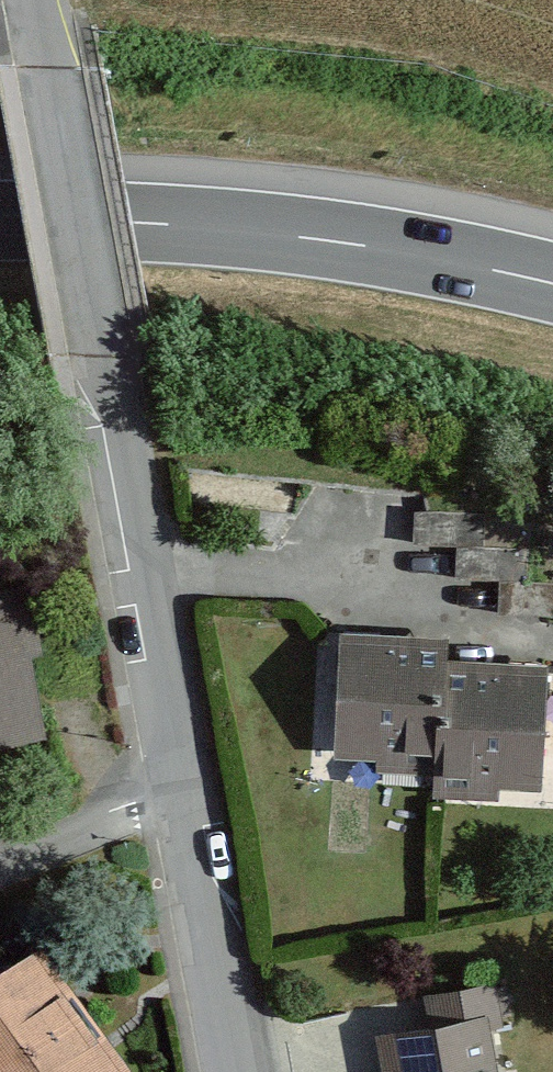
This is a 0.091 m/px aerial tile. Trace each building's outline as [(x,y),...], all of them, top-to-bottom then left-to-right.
[(52,741),(35,590),(0,594),(0,746),(52,741)] [(437,646),(347,642),(342,750),(382,752),(381,766),(439,768),(438,790),(483,793),(483,780),(528,783),(533,674),(436,669),(437,646)] [(0,1011),(0,1071),(122,1071),(51,974),(0,1011)] [(398,1048),(403,1071),(496,1071),(487,1030),(498,1027),(491,995),(435,1007),(442,1039),(398,1048)]
